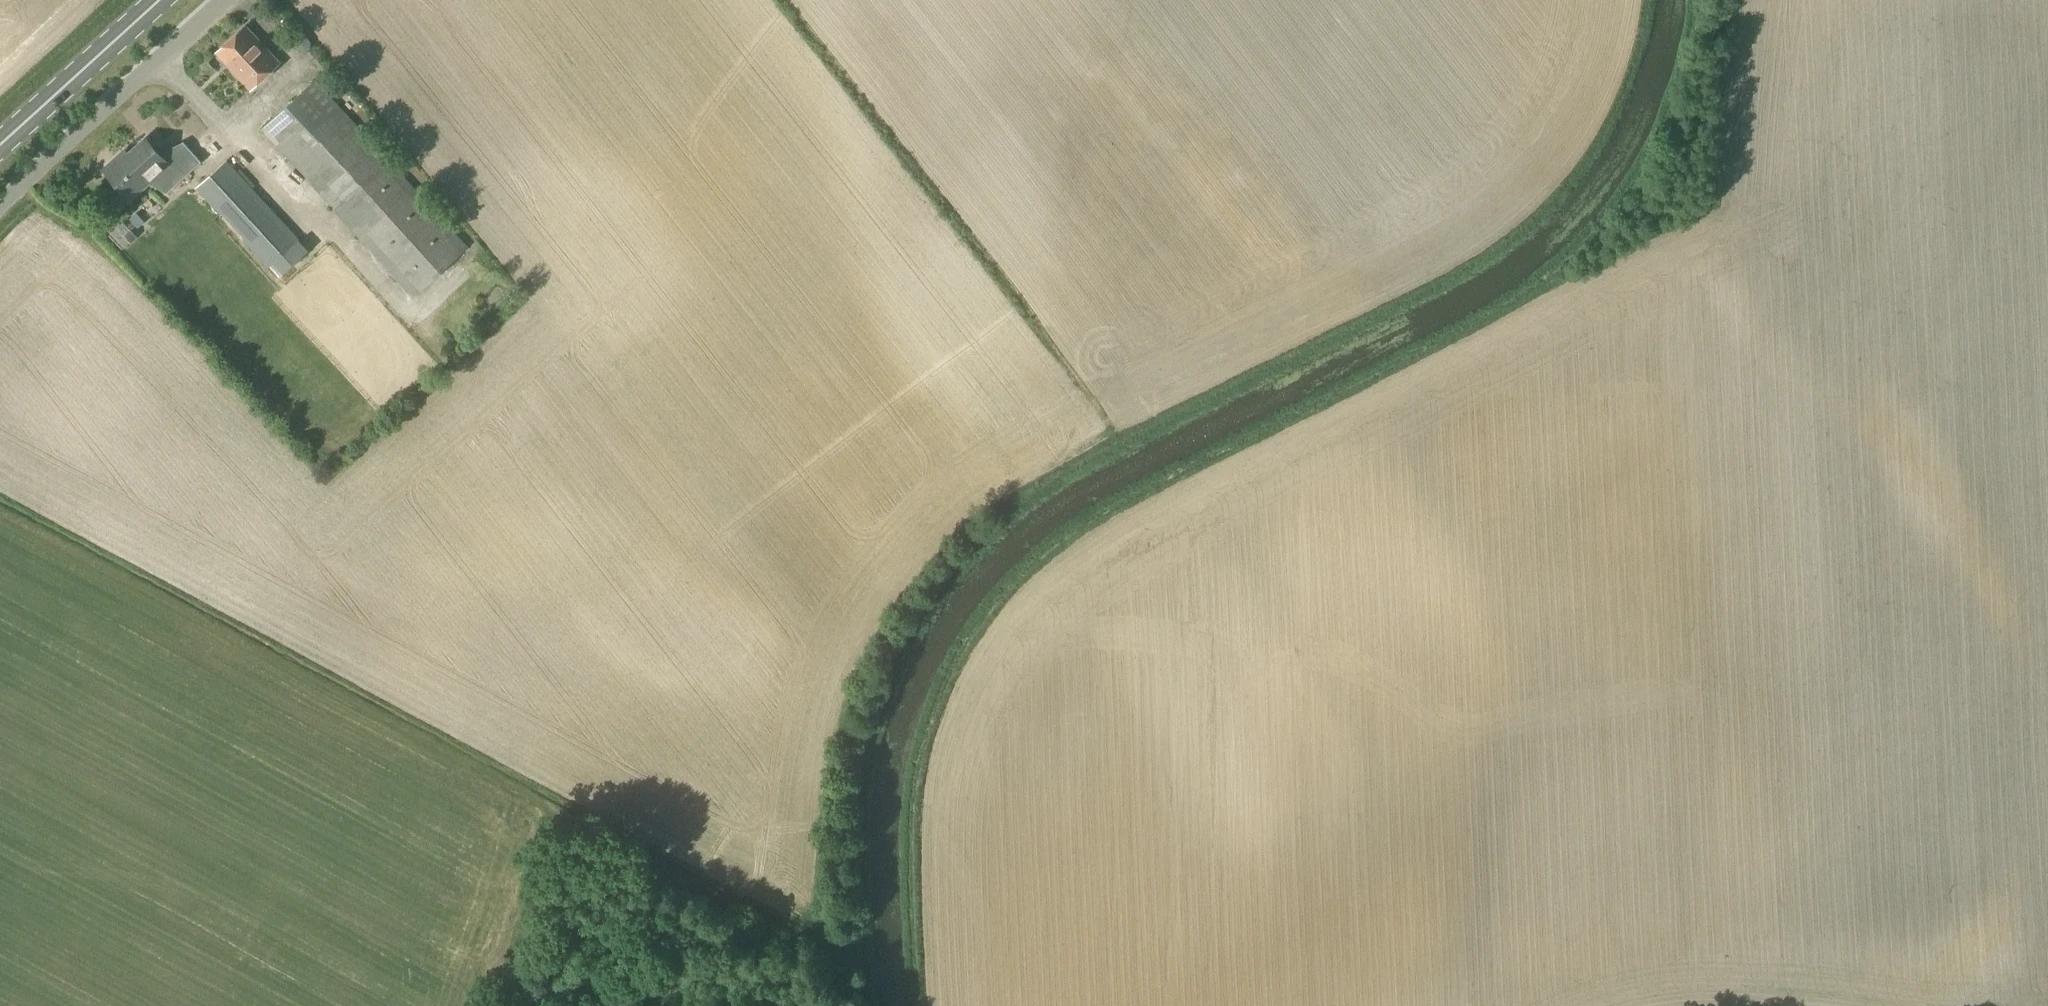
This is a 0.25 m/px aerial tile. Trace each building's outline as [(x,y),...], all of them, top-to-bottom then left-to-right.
[(250,89),(275,67),(268,59),(273,55),(246,25),(216,53),(243,82),(250,89)] [(415,296),(468,247),(315,80),(262,129),(335,208),(335,209),(415,296)] [(160,155),(146,139),(128,156),(124,151),(105,167),(132,197),(155,176),(169,191),(202,162),(183,142),(160,155)] [(279,278),(309,251),(226,161),(197,188),(279,278)]
